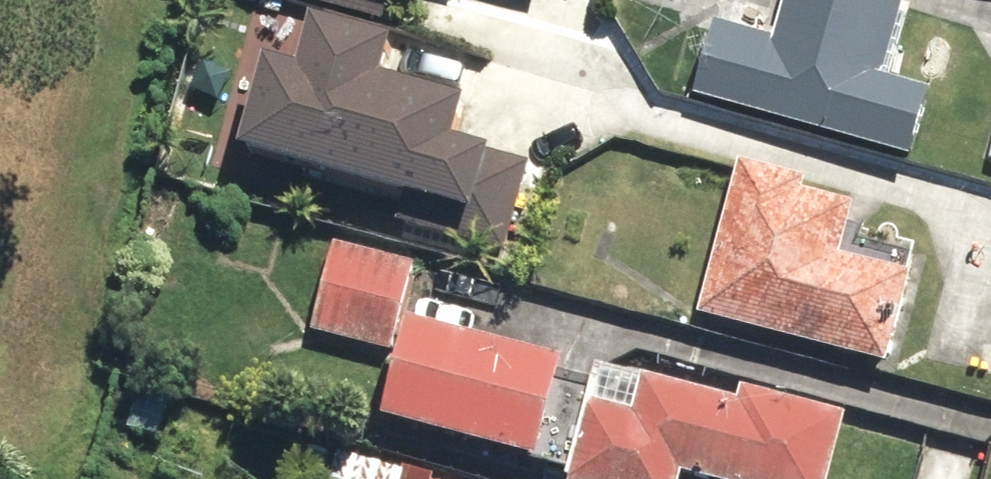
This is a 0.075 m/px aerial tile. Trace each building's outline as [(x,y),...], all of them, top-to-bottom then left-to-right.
[(401,22),(407,1),(414,3),(415,0),(323,0),(401,22)] [(685,107),(900,169),(920,100),(873,86),(897,4),(884,0),(779,0),(765,49),(707,32),(685,107)] [(248,74),(226,167),(379,203),(371,236),(500,267),(523,171),(442,152),(451,114),(369,95),(379,54),(298,35),(286,83),(248,74)] [(682,326),(879,377),(902,285),(829,266),(842,216),(792,203),(795,191),(722,172),(682,326)] [(304,336),(383,357),(406,273),(327,252),(304,336)] [(544,379),(394,338),(366,437),(517,478),(544,379)] [(841,427),(733,399),(730,412),(632,387),(623,421),(586,412),(569,478),(826,478),(841,427)] [(330,458),(323,478),(399,478),(330,458)]
